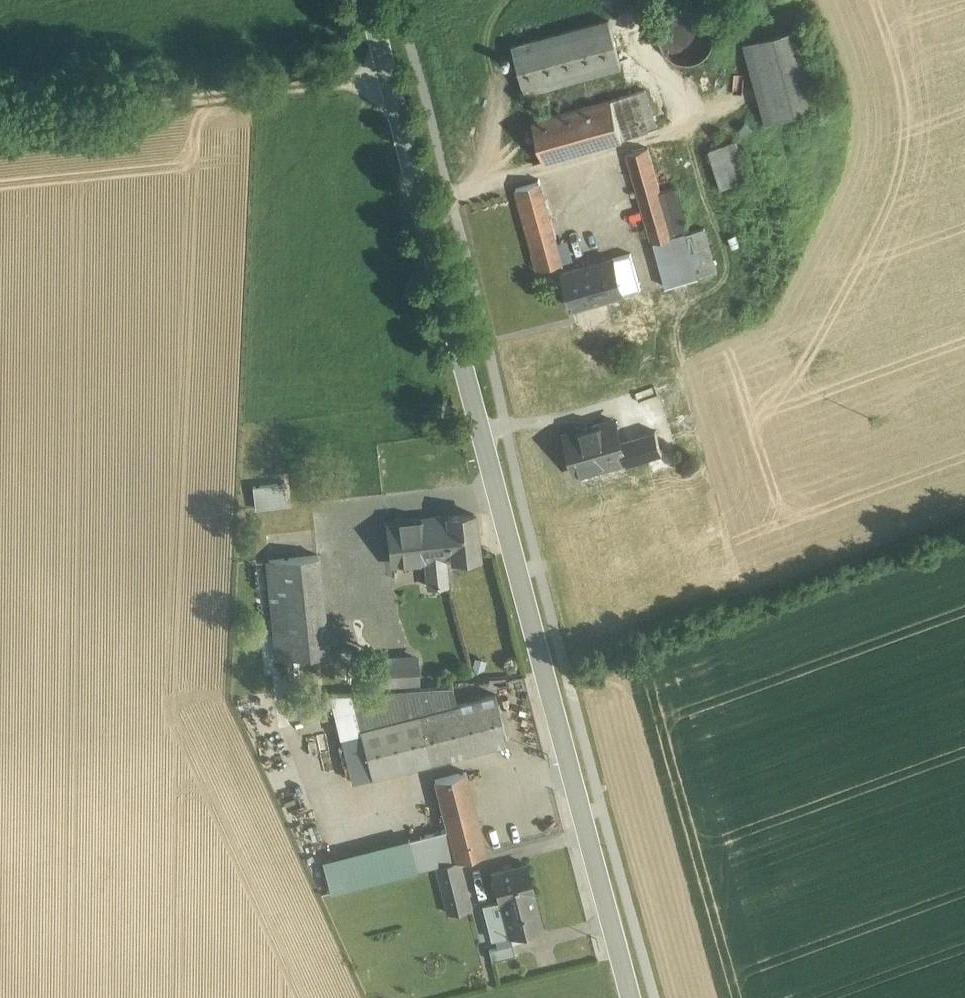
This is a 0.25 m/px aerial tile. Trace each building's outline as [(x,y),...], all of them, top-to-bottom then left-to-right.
[(713,47),(715,36),(712,26),(706,17),(698,11),(687,9),(677,11),(668,17),(662,26),(660,37),(663,47),(668,56),(677,62),(688,64),(698,61),(707,55),(713,47)] [(609,20),(513,46),(525,92),(622,66),(609,20)] [(807,26),(745,43),(767,120),(828,103),(807,26)] [(646,90),(612,99),(623,138),(656,129),(646,90)] [(612,99),(533,121),(544,160),(623,138),(612,99)] [(707,147),(720,187),(750,178),(738,138),(707,147)] [(674,235),(649,147),(627,153),(652,242),(683,234),(684,233),(674,235)] [(540,182),(516,189),(539,270),(563,263),(540,182)] [(684,233),(683,234),(696,278),(718,272),(705,228),(684,233)] [(613,259),(565,273),(574,307),(615,295),(623,293),(613,259)] [(615,295),(574,307),(580,327),(621,316),(615,295)] [(616,421),(566,435),(577,474),(580,473),(586,476),(593,474),(597,468),(626,459),(627,459),(621,441),(616,421)] [(656,431),(621,441),(627,459),(626,459),(627,464),(663,453),(656,431)] [(285,482),(253,486),(256,508),(287,504),(285,482)] [(474,514),(448,517),(452,558),(479,555),(474,514)] [(448,517),(408,521),(404,518),(395,519),(391,523),(389,523),(394,563),(426,560),(444,558),(452,557),(452,558),(448,517)] [(318,555),(269,560),(279,659),(328,653),(318,555)] [(444,558),(426,560),(428,586),(447,584),(444,558)] [(399,572),(423,570),(422,562),(398,564),(399,572)] [(416,657),(379,659),(381,683),(417,681),(416,657)] [(438,709),(432,684),(411,686),(418,714),(361,729),(372,776),(507,741),(496,694),(438,709)] [(466,771),(435,779),(447,829),(440,831),(448,861),(455,859),(455,860),(487,852),(466,771)] [(448,861),(436,864),(448,912),(467,908),(455,860),(455,859),(448,861)] [(527,863),(492,873),(499,900),(500,899),(510,935),(541,926),(532,891),(534,891),(527,863)] [(512,943),(491,947),(493,958),(514,954),(512,943)]
